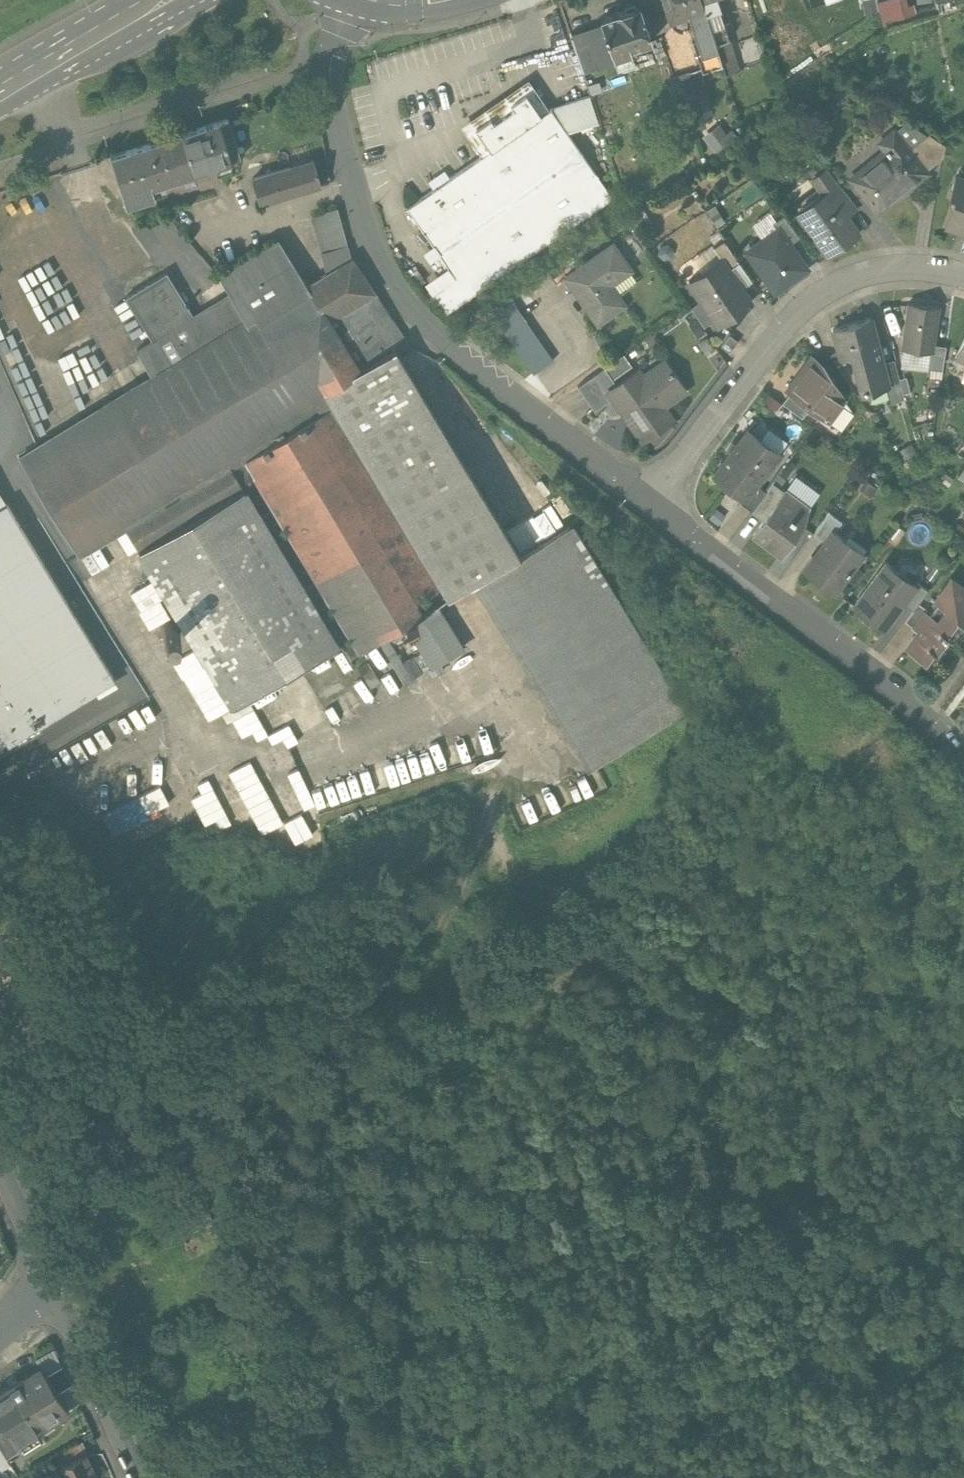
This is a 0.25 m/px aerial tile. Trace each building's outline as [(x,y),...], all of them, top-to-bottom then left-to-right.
[(700,0),(661,0),(668,21),(686,15),(695,41),(711,36),(700,0)] [(711,36),(715,46),(729,41),(715,0),(700,0),(711,36)] [(623,11),(599,19),(600,24),(614,64),(616,65),(620,65),(624,64),(628,63),(630,61),(632,59),(629,49),(650,43),(637,7),(636,7),(635,5),(632,3),(624,5),(623,8),(623,9),(623,11)] [(913,8),(880,16),(882,27),(918,19),(913,8)] [(583,74),(614,64),(600,24),(570,34),(583,74)] [(702,72),(721,66),(715,46),(711,36),(695,41),(692,42),(702,72)] [(732,53),(729,41),(715,46),(721,66),(725,78),(738,73),(731,53),(732,53)] [(760,42),(745,47),(752,69),(767,64),(760,42)] [(672,78),(689,127),(701,115),(687,73),(672,78)] [(489,152),(406,210),(454,278),(430,294),(445,315),(612,199),(550,110),(540,117),(525,95),(474,130),(489,152)] [(908,120),(894,130),(908,148),(928,134),(908,120)] [(240,160),(227,122),(184,136),(196,174),(207,171),(209,177),(216,174),(214,168),(240,160)] [(714,155),(731,143),(718,124),(701,136),(714,155)] [(851,179),(876,212),(903,192),(902,190),(926,172),(908,148),(894,130),(878,141),(886,152),(851,179)] [(908,148),(926,172),(942,159),(944,145),(928,134),(908,148)] [(196,174),(184,136),(111,160),(126,207),(154,198),(151,189),(196,174)] [(267,165),(249,171),(260,206),(320,187),(313,162),(311,163),(307,151),(287,158),(286,155),(265,161),(267,165)] [(827,190),(841,210),(853,202),(826,167),(812,177),(822,193),(827,190)] [(963,235),(963,181),(955,178),(948,198),(954,200),(944,228),(963,235)] [(796,211),(827,255),(857,233),(841,210),(827,190),(822,193),(796,211)] [(329,274),(353,259),(351,259),(337,209),(313,216),(329,274)] [(775,226),(787,242),(798,234),(782,211),(771,219),(775,226)] [(744,249),(773,290),(805,267),(787,242),(775,226),(744,249)] [(721,256),(726,265),(736,258),(722,236),(712,243),(721,256)] [(408,627),(438,608),(481,582),(521,558),(520,557),(396,356),(393,351),(358,372),(306,288),(278,242),(220,278),(230,294),(194,316),(168,274),(128,299),(154,342),(138,353),(153,378),(19,461),(79,558),(123,530),(235,711),(264,693),(272,706),(262,712),(286,750),(373,697),(368,689),(380,682),(363,655),(408,627)] [(610,244),(564,276),(597,321),(622,303),(604,278),(625,264),(610,244)] [(688,279),(716,321),(749,299),(726,265),(721,256),(688,279)] [(393,351),(396,356),(408,348),(353,259),(329,274),(306,288),(358,372),(393,351)] [(512,299),(492,313),(532,372),(552,359),(512,299)] [(939,309),(907,304),(902,338),(905,338),(903,352),(930,355),(931,346),(934,347),(939,309)] [(883,364),(870,319),(833,329),(840,353),(844,359),(852,357),(860,384),(867,394),(888,389),(890,388),(883,364)] [(956,360),(963,364),(963,343),(956,360)] [(945,348),(934,347),(931,346),(930,355),(927,372),(942,373),(945,348)] [(615,382),(633,370),(621,354),(603,365),(615,382)] [(808,406),(839,430),(853,412),(824,372),(817,368),(818,366),(816,359),(814,358),(807,357),(802,364),(804,371),(798,378),(791,378),(786,384),(788,391),(808,406)] [(883,364),(890,388),(888,389),(892,406),(904,400),(894,361),(883,364)] [(615,382),(605,388),(611,397),(640,439),(668,420),(659,408),(685,389),(666,362),(640,380),(633,370),(615,382)] [(593,409),(611,397),(605,388),(615,382),(603,365),(576,384),(593,409)] [(801,416),(808,406),(788,391),(781,399),(801,416)] [(765,423),(755,415),(746,426),(756,434),(765,423)] [(746,426),(712,470),(742,493),(744,494),(754,480),(777,451),(746,426)] [(766,509),(782,488),(771,479),(764,488),(754,501),(766,509)] [(764,488),(754,480),(744,494),(742,493),(739,497),(750,506),(754,501),(764,488)] [(751,528),(780,550),(801,523),(806,506),(782,488),(766,509),(751,528)] [(114,684),(0,496),(0,753),(114,684)] [(812,530),(823,539),(831,527),(833,529),(840,519),(828,510),(812,530)] [(823,539),(801,567),(832,591),(862,551),(833,529),(831,527),(823,539)] [(521,558),(481,582),(595,768),(682,714),(567,528),(520,557),(521,558)] [(885,561),(850,606),(882,630),(904,602),(917,586),(914,584),(885,561)] [(916,581),(914,584),(917,586),(904,602),(913,609),(918,603),(928,590),(916,581)] [(905,647),(923,660),(931,650),(935,654),(945,640),(952,645),(963,629),(963,592),(950,581),(932,605),(935,608),(905,647)] [(918,603),(913,609),(904,620),(914,628),(928,610),(918,603)] [(438,608),(408,627),(435,671),(465,652),(438,608)] [(9,1387),(37,1429),(70,1407),(42,1365),(9,1387)] [(9,1387),(0,1393),(0,1423),(5,1431),(14,1444),(16,1443),(37,1429),(9,1387)] [(5,1431),(0,1434),(0,1448),(7,1459),(21,1450),(16,1443),(14,1444),(5,1431)] [(86,1440),(59,1455),(65,1466),(90,1454),(93,1453),(86,1440)] [(65,1466),(70,1477),(97,1477),(95,1473),(98,1471),(90,1454),(65,1466)]
